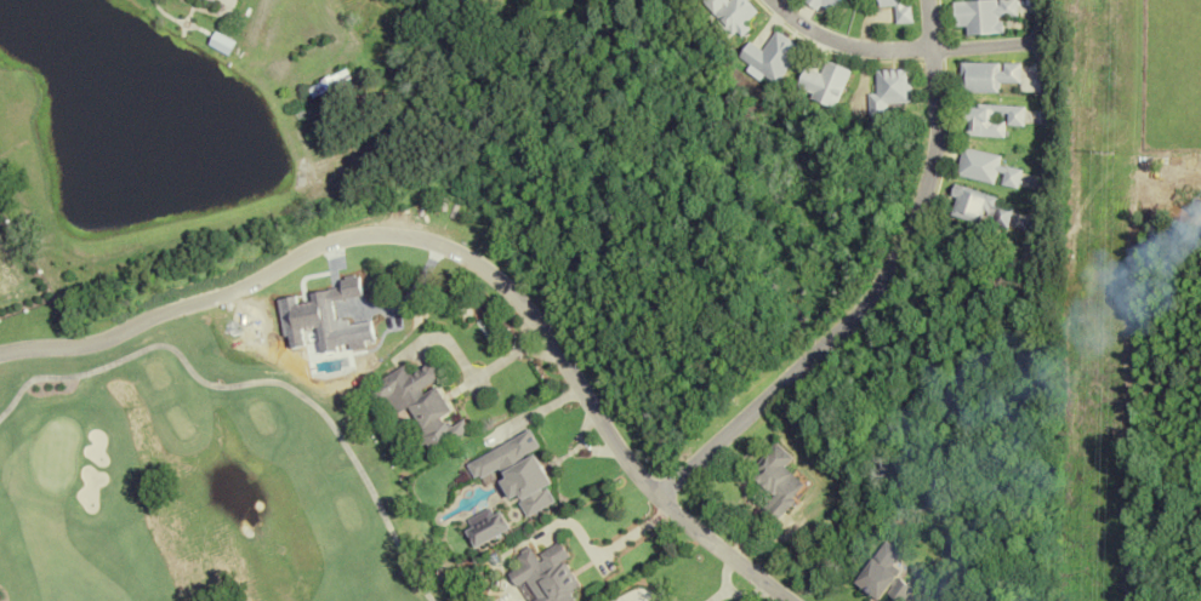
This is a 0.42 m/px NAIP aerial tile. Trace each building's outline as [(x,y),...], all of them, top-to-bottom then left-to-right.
[(731,0),(707,0),(702,6),(740,38),(762,13),(747,0),(733,0),(732,1),(731,0)] [(843,0),(807,0),(821,10),(824,6),(834,13),(843,0)] [(879,7),(895,6),(896,24),(913,23),(913,4),(909,4),(909,0),(878,0),(879,7)] [(1003,34),(1002,17),(1017,17),(1016,0),(997,0),(953,1),(954,27),(966,26),(967,35),(1003,34)] [(765,53),(751,43),(741,59),(779,85),(805,49),(779,32),(765,53)] [(852,72),(829,63),(824,75),(808,68),(798,93),(838,109),(852,72)] [(999,93),(999,83),(1019,83),(1019,63),(960,63),(960,92),(999,93)] [(877,94),(870,95),(870,117),(888,117),(888,103),(911,103),(911,70),(877,70),(877,94)] [(964,106),(964,136),(1004,136),(1004,121),(997,121),(997,113),(1006,113),(1006,125),(1023,125),(1023,106),(964,106)] [(956,175),(997,184),(1017,188),(1021,170),(998,165),(1000,156),(962,147),(956,175)] [(997,198),(957,185),(947,213),(984,225),(985,221),(1006,228),(1012,209),(995,204),(997,198)] [(455,437),(442,415),(451,410),(435,381),(445,375),(436,358),(410,373),(406,365),(369,386),(379,403),(389,398),(397,413),(410,406),(424,431),(420,433),(430,451),(455,437)] [(467,462),(476,481),(497,471),(511,499),(516,497),(526,516),(554,502),(547,487),(551,485),(535,451),(539,448),(530,430),(467,462)] [(747,473),(772,496),(757,513),(769,524),(802,487),(782,469),(791,459),(774,443),(747,473)] [(898,600),(906,600),(916,588),(890,569),(902,552),(885,540),(855,583),(879,600),(885,592),(898,600)] [(569,592),(578,586),(563,560),(568,557),(559,542),(535,556),(530,546),(515,555),(521,566),(509,573),(525,600),(574,600),(569,592)]
